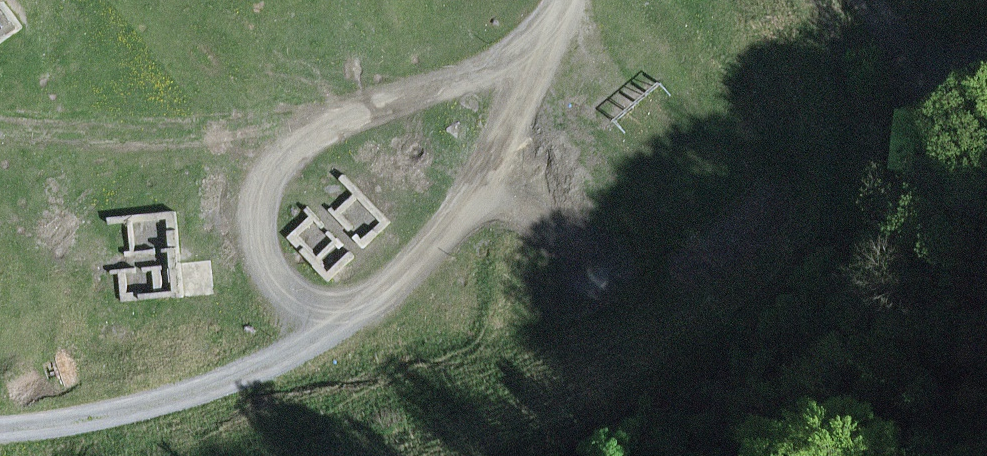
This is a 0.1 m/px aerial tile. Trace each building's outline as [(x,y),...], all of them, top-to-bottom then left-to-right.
[(33,19),(18,0),(0,0),(0,44),(33,19)]
